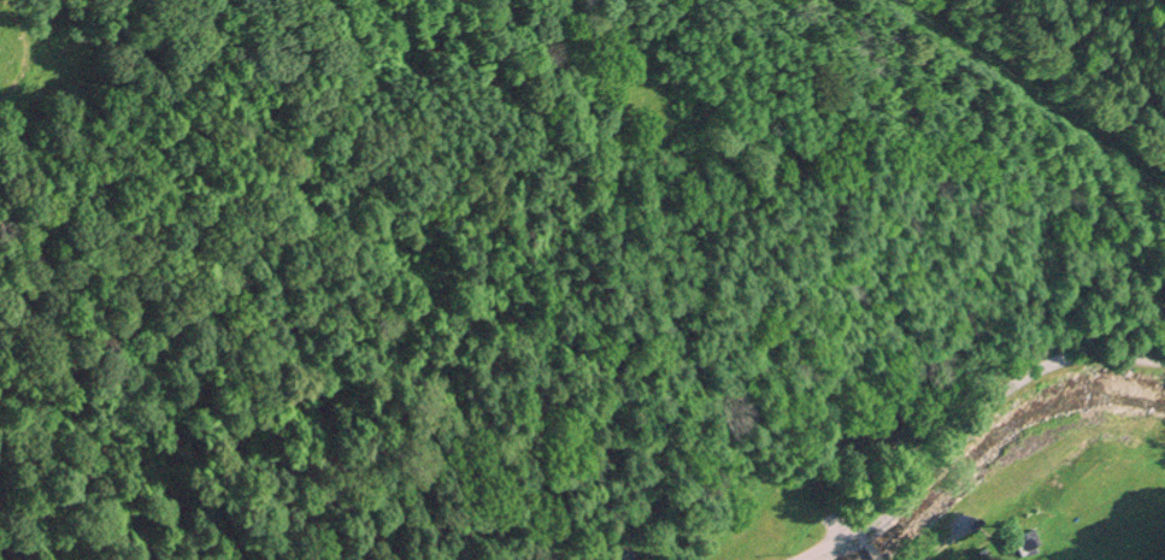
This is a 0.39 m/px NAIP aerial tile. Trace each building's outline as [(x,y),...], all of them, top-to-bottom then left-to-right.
[(1049,558),(1045,559),(1016,559),(1008,547),(1036,532),(1049,558)]
